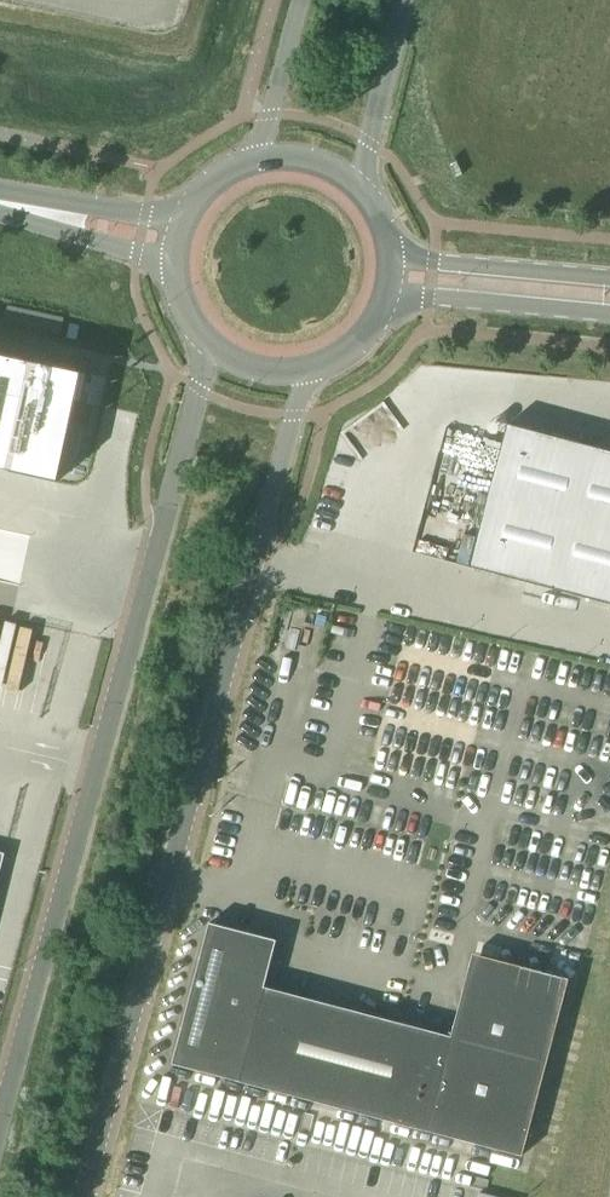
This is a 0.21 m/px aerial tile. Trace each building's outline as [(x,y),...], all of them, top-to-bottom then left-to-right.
[(58,482),(75,402),(81,403),(87,375),(0,356),(0,470),(58,482)] [(474,572),(609,608),(609,455),(512,429),(474,572)] [(509,690),(526,693),(528,679),(512,675),(509,690)] [(4,890),(0,889),(13,842),(0,839),(0,903),(4,890)] [(209,924),(171,1064),(238,1082),(356,1113),(521,1156),(565,991),(567,982),(471,957),(469,966),(450,1036),(263,987),(275,942),(209,924)]
